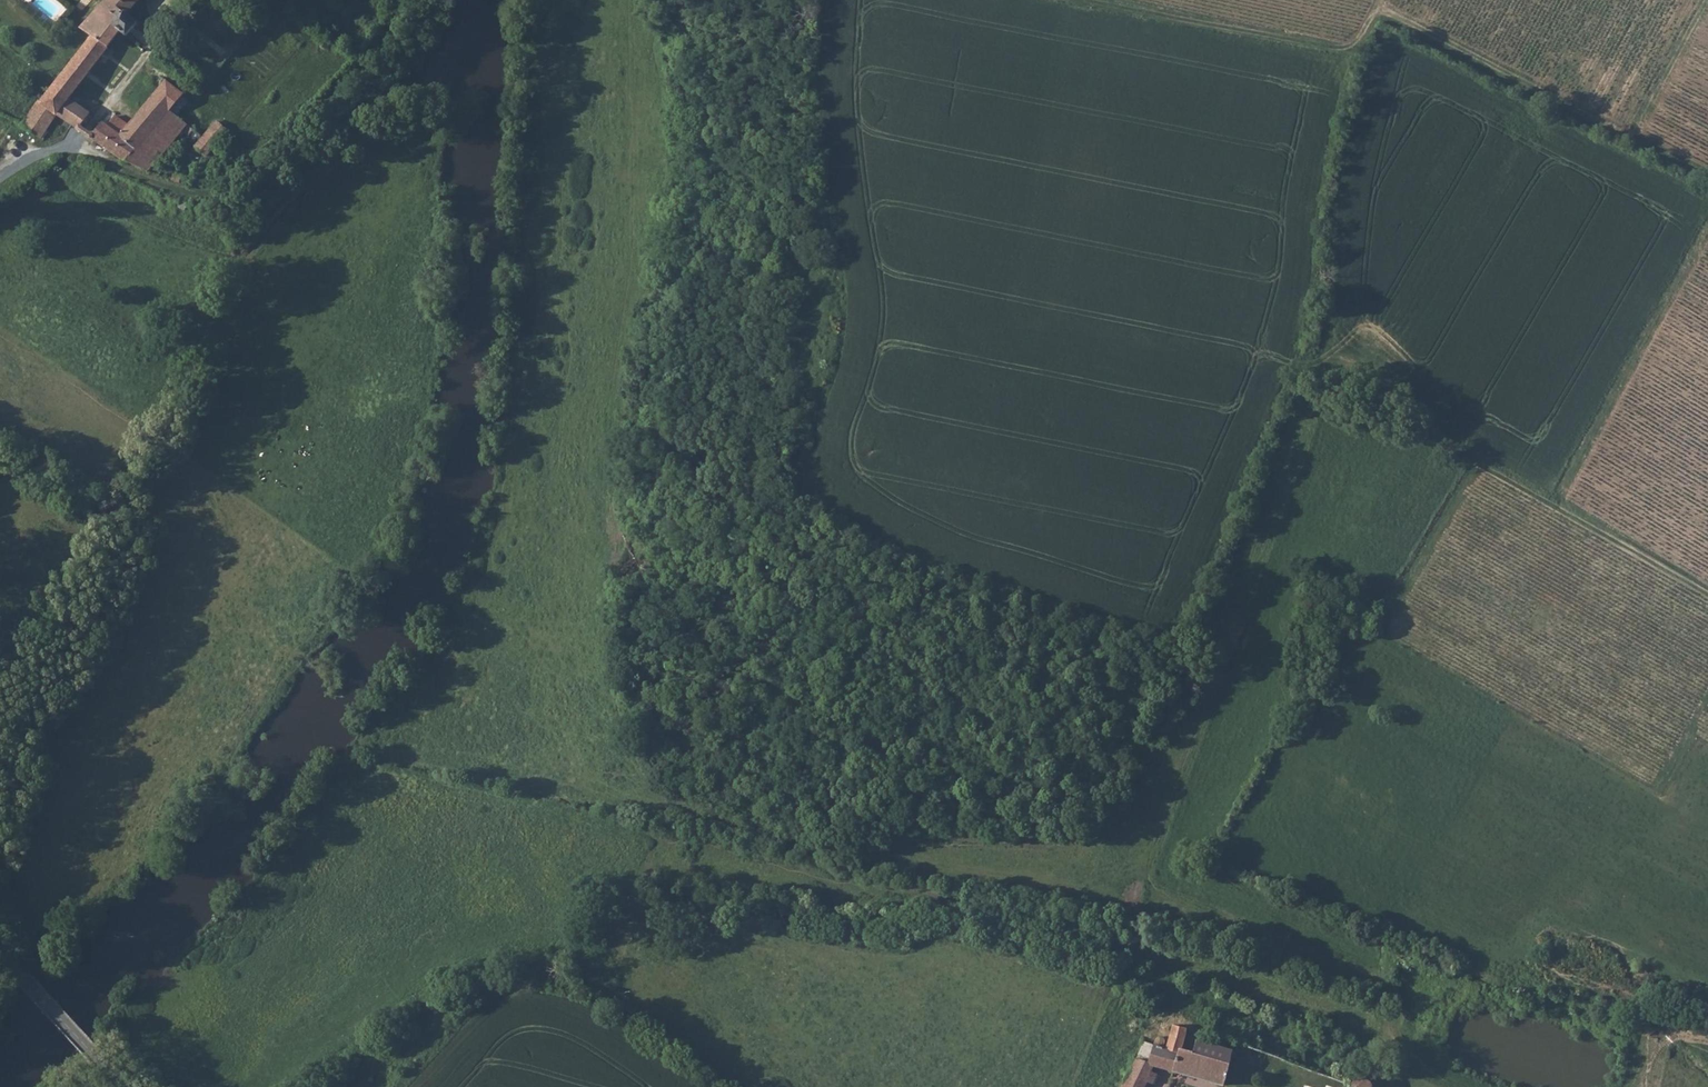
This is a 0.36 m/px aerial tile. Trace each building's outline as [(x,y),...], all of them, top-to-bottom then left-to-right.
[(93,13),(116,30),(125,36),(135,21),(125,13),(136,0),(103,0),(93,13)] [(52,114),(74,129),(86,112),(68,98),(116,30),(93,13),(80,29),(90,38),(38,104),(34,101),(17,124),(15,126),(35,138),(52,114)] [(179,132),(187,137),(192,131),(171,113),(183,97),(163,83),(131,121),(124,118),(114,131),(100,123),(88,137),(136,169),(160,178),(162,169),(154,165),(179,132)] [(236,136),(217,122),(204,139),(196,148),(208,157),(214,149),(223,138),(231,143),(236,136)] [(227,160),(221,167),(233,176),(239,170),(227,160)] [(175,183),(179,175),(174,173),(170,181),(175,183)] [(1123,1086),(1144,1086),(1146,1082),(1153,1084),(1158,1074),(1151,1071),(1153,1066),(1174,1071),(1180,1049),(1182,1049),(1188,1028),(1174,1025),(1168,1049),(1165,1048),(1167,1040),(1165,1039),(1163,1038),(1161,1038),(1159,1039),(1159,1040),(1156,1045),(1145,1041),(1144,1043),(1137,1059),(1129,1074),(1128,1076),(1123,1086)] [(1226,1086),(1235,1052),(1219,1047),(1197,1041),(1194,1052),(1182,1049),(1180,1049),(1174,1071),(1226,1086)]
